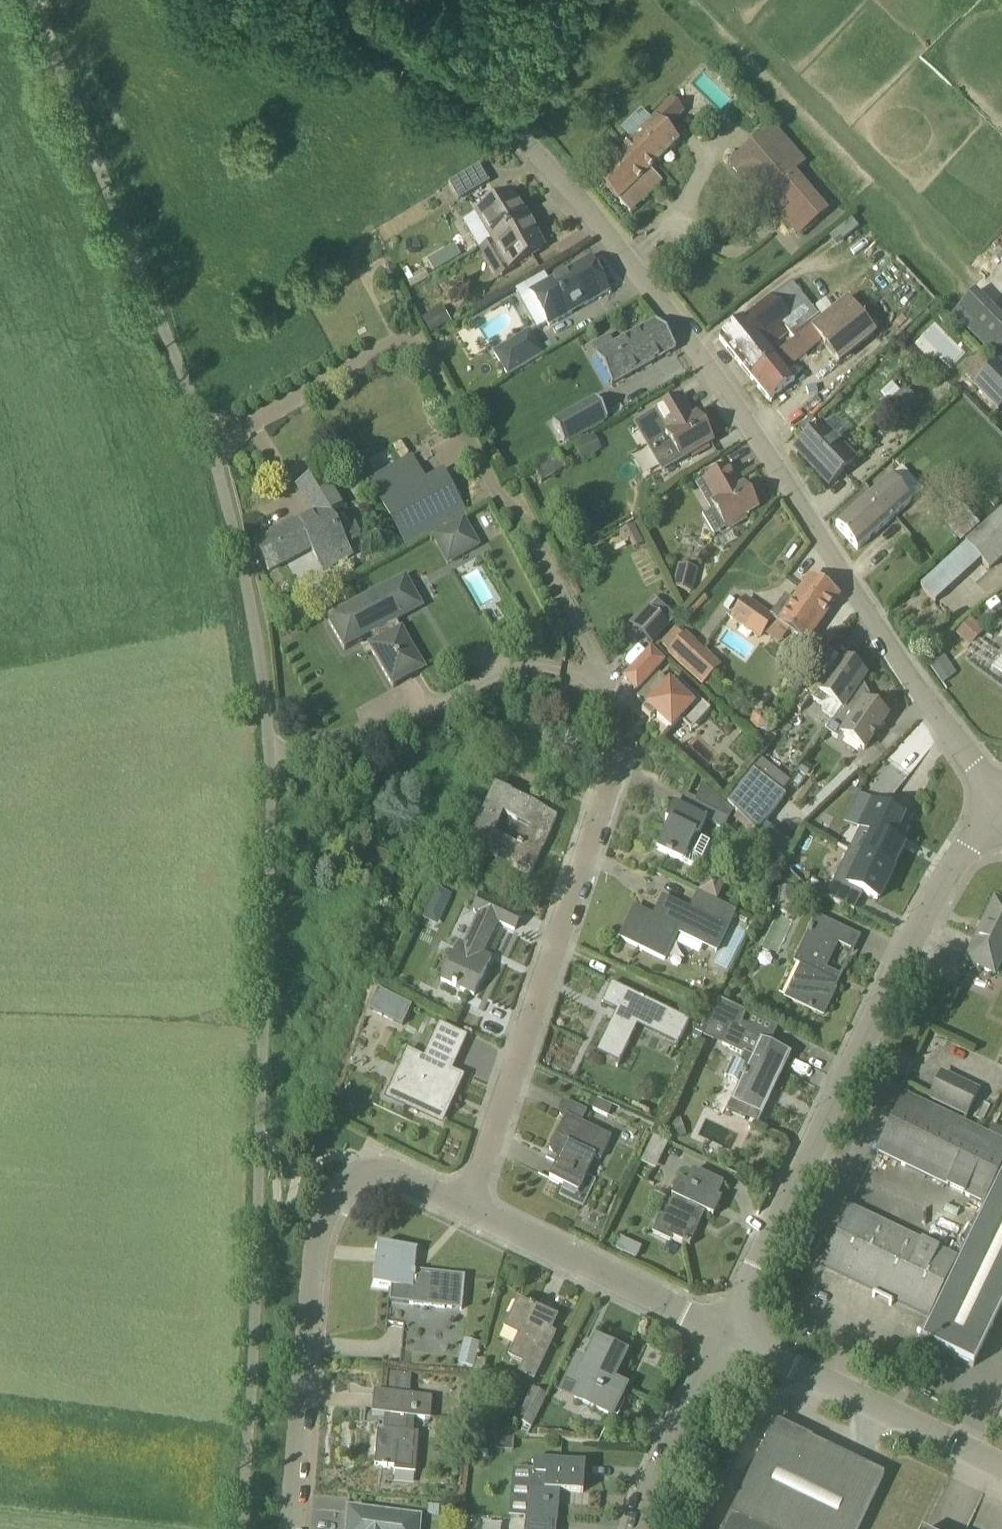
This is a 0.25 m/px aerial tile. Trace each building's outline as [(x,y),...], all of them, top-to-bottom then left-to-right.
[(618,203),(650,171),(679,142),(667,131),(684,113),(671,100),(653,119),(655,120),(595,181),(618,203)] [(761,202),(806,165),(774,128),(730,165),(761,202)] [(490,183),(480,166),(440,190),(445,199),(454,194),(459,201),(490,183)] [(480,250),(493,242),(528,222),(511,194),(506,197),(507,199),(501,202),(498,198),(497,199),(499,201),(464,222),(480,250)] [(544,249),(528,222),(493,242),(509,269),(531,256),(533,258),(534,258),(531,253),(537,250),(538,252),(544,249)] [(590,260),(531,293),(549,327),(572,314),(571,312),(584,305),(585,306),(608,293),(590,260)] [(407,280),(406,280),(409,285),(411,289),(412,288),(429,279),(424,270),(412,277),(407,280)] [(720,340),(751,379),(767,366),(766,364),(776,356),(770,348),(787,334),(793,342),(820,320),(790,283),(720,340)] [(751,379),(751,380),(769,402),(795,381),(784,368),(819,339),(839,363),(874,334),(847,301),(821,322),(820,320),(793,342),(776,356),(766,364),(767,366),(751,379)] [(443,308),(422,320),(431,335),(452,323),(443,308)] [(675,350),(676,350),(656,323),(655,324),(600,355),(598,355),(614,384),(616,384),(616,383),(675,350)] [(542,355),(529,333),(495,354),(508,376),(542,355)] [(974,387),(999,412),(1001,409),(1001,371),(996,365),(974,387)] [(904,390),(886,407),(901,424),(920,407),(904,390)] [(667,434),(666,434),(682,461),(713,443),(697,416),(694,418),(682,398),(655,413),(667,434)] [(553,424),(565,444),(608,420),(597,399),(553,424)] [(829,487),(855,463),(821,426),(795,450),(829,487)] [(594,435),(575,447),(583,460),(602,448),(594,435)] [(429,489),(422,476),(412,459),(370,482),(407,548),(468,513),(448,478),(429,489)] [(892,475),(909,498),(921,489),(903,466),(892,475)] [(713,536),(725,529),(728,527),(730,530),(745,522),(743,519),(758,510),(744,486),(740,488),(728,467),(704,482),(716,503),(711,505),(714,511),(702,518),(713,536)] [(315,514),(256,547),(269,572),(311,550),(324,572),(352,556),(347,547),(360,540),(361,534),(350,512),(343,510),(321,473),(298,486),(315,514)] [(857,551),(911,503),(890,479),(836,527),(857,551)] [(977,523),(989,513),(979,501),(967,512),(964,509),(945,527),(960,544),(980,526),(977,523)] [(964,546),(988,573),(1001,560),(1001,512),(964,546)] [(448,565),(461,557),(479,547),(464,520),(433,538),(448,565)] [(699,570),(678,565),(672,589),(693,594),(699,570)] [(773,619),(773,620),(806,643),(807,642),(806,642),(838,596),(812,578),(794,604),(786,598),(771,618),(773,619)] [(424,671),(410,646),(396,622),(421,607),(405,579),(329,623),(345,651),(370,636),(376,646),(370,649),(393,689),(424,671)] [(650,620),(639,633),(654,646),(677,620),(653,598),(641,612),(650,620)] [(773,619),(771,618),(746,601),(733,619),(760,638),(773,620),(773,619)] [(970,647),(985,631),(971,619),(956,635),(970,647)] [(703,685),(721,666),(686,634),(685,636),(670,652),(669,653),(703,685)] [(637,690),(664,662),(651,650),(625,679),(637,690)] [(1001,675),(1001,658),(1000,657),(992,668),(1001,675)] [(866,677),(843,661),(832,676),(820,669),(792,710),(805,719),(816,703),(822,707),(831,702),(842,709),(843,710),(862,682),(866,677)] [(688,714),(699,724),(711,712),(675,679),(670,685),(659,675),(637,699),(647,709),(642,714),(651,723),(656,717),(671,731),(688,714)] [(843,710),(842,709),(826,732),(838,740),(844,737),(864,751),(887,718),(865,703),(871,699),(862,682),(843,710)] [(786,797),(781,793),(754,771),(728,804),(757,834),(786,797)] [(551,833),(558,818),(496,789),(468,848),(530,877),(542,851),(539,850),(547,832),(551,833)] [(862,858),(891,872),(892,872),(890,871),(902,848),(896,845),(901,835),(902,836),(909,821),(870,802),(857,827),(874,835),(862,858)] [(710,845),(698,839),(706,821),(674,805),(666,823),(669,825),(657,850),(683,863),(693,868),(700,865),(710,845)] [(388,883),(398,858),(378,850),(368,875),(388,883)] [(877,901),(891,872),(862,858),(849,852),(825,899),(854,913),(863,894),(877,901)] [(437,890),(426,918),(439,923),(450,895),(437,890)] [(650,925),(631,915),(620,939),(662,959),(677,928),(719,948),(736,912),(698,894),(690,911),(663,897),(650,925)] [(522,916),(480,897),(474,912),(479,914),(464,946),(459,943),(441,981),(474,997),(492,959),(483,955),(498,923),(515,931),(522,916)] [(995,899),(966,962),(995,975),(1001,960),(1001,902),(995,899)] [(807,969),(792,1001),(823,1016),(839,983),(822,975),(837,944),(854,952),(861,937),(817,916),(794,963),(807,969)] [(778,993),(785,996),(798,965),(791,962),(778,993)] [(690,1021),(612,984),(602,1004),(617,1011),(599,1049),(622,1059),(640,1022),(680,1041),(690,1021)] [(411,1007),(378,992),(370,1010),(402,1026),(411,1007)] [(725,1079),(739,1086),(732,1101),(762,1115),(790,1056),(769,1046),(772,1039),(742,1024),(747,1013),(720,1000),(709,1022),(702,1037),(723,1046),(743,1056),(739,1064),(733,1061),(725,1079)] [(435,1043),(436,1043),(457,1052),(463,1039),(441,1030),(435,1043)] [(451,1065),(430,1055),(422,1071),(405,1064),(394,1090),(410,1097),(407,1106),(441,1121),(460,1079),(448,1073),(451,1065)] [(942,1074),(931,1099),(967,1116),(979,1092),(942,1074)] [(904,1094),(876,1152),(984,1204),(1001,1167),(1001,1141),(904,1094)] [(608,1117),(613,1107),(598,1100),(593,1110),(608,1117)] [(578,1193),(596,1157),(601,1159),(611,1138),(599,1132),(566,1116),(550,1151),(555,1153),(556,1150),(562,1153),(549,1179),(578,1193)] [(653,1137),(640,1164),(656,1171),(669,1144),(653,1137)] [(672,1197),(677,1199),(666,1220),(661,1218),(653,1233),(670,1241),(672,1237),(683,1243),(683,1244),(690,1247),(692,1244),(690,1244),(701,1222),(700,1221),(704,1212),(713,1217),(721,1200),(717,1198),(723,1185),(693,1171),(687,1184),(680,1180),(672,1197)] [(922,1343),(974,1368),(1001,1309),(1001,1176),(922,1343)] [(821,1266),(822,1266),(929,1317),(958,1259),(849,1207),(821,1266)] [(615,1250),(622,1253),(627,1244),(620,1241),(615,1250)] [(458,1355),(462,1311),(465,1277),(414,1273),(416,1251),(380,1248),(376,1288),(390,1289),(387,1324),(404,1325),(402,1350),(458,1355)] [(534,1379),(538,1371),(555,1336),(550,1333),(557,1320),(534,1309),(534,1308),(530,1306),(529,1307),(519,1302),(505,1330),(519,1337),(510,1357),(524,1364),(520,1372),(534,1379)] [(473,1366),(480,1343),(465,1339),(458,1362),(473,1366)] [(583,1369),(574,1364),(568,1377),(582,1383),(574,1399),(612,1417),(627,1387),(613,1381),(626,1354),(597,1340),(583,1369)] [(911,1363),(907,1370),(913,1373),(917,1366),(911,1363)] [(406,1393),(408,1374),(388,1373),(387,1392),(406,1393)] [(517,1422),(532,1429),(547,1397),(533,1390),(517,1422)] [(413,1433),(415,1419),(431,1421),(432,1399),(374,1394),(373,1416),(388,1417),(387,1431),(378,1430),(375,1467),(383,1467),(383,1468),(388,1468),(395,1468),(394,1472),(416,1474),(419,1434),(413,1433)] [(830,1449),(812,1441),(812,1440),(775,1422),(765,1442),(724,1528),(791,1528),(830,1449)] [(791,1528),(859,1528),(884,1476),(830,1449),(791,1528)] [(560,1492),(583,1494),(586,1463),(535,1459),(530,1520),(558,1522),(560,1492)] [(426,1520),(355,1514),(353,1528),(426,1528),(426,1520)]
